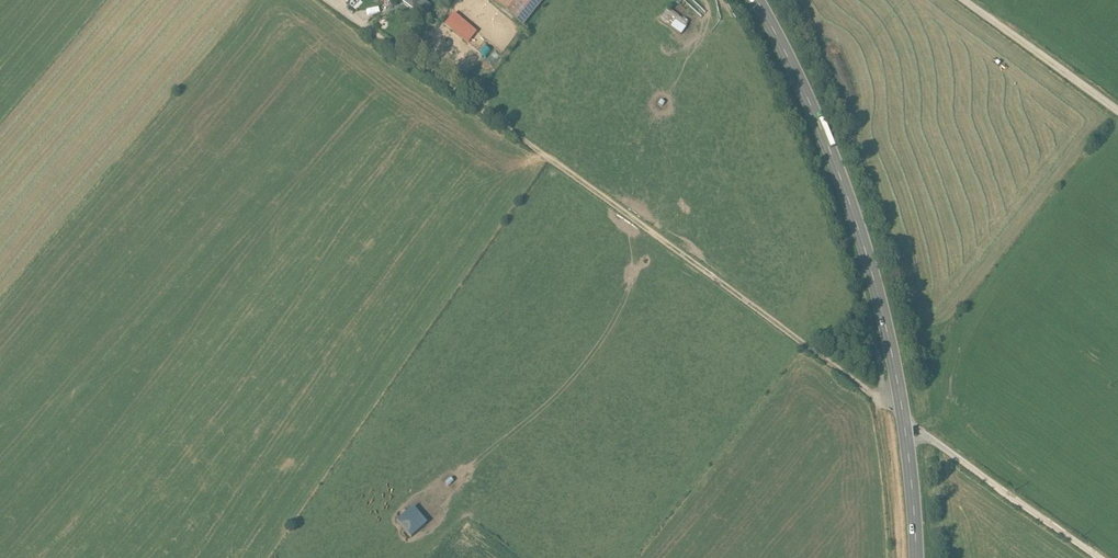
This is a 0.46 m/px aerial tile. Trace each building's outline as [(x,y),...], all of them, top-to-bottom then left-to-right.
[(413,9),(420,0),(401,0),(413,9)] [(494,4),(522,25),(542,0),(497,0),(494,4)] [(676,4),(672,10),(666,6),(659,18),(682,32),(693,14),(676,4)] [(440,24),(444,15),(433,10),(429,19),(440,24)] [(478,35),(455,17),(446,28),(469,46),(478,35)] [(410,538),(425,523),(408,506),(393,520),(410,538)]
